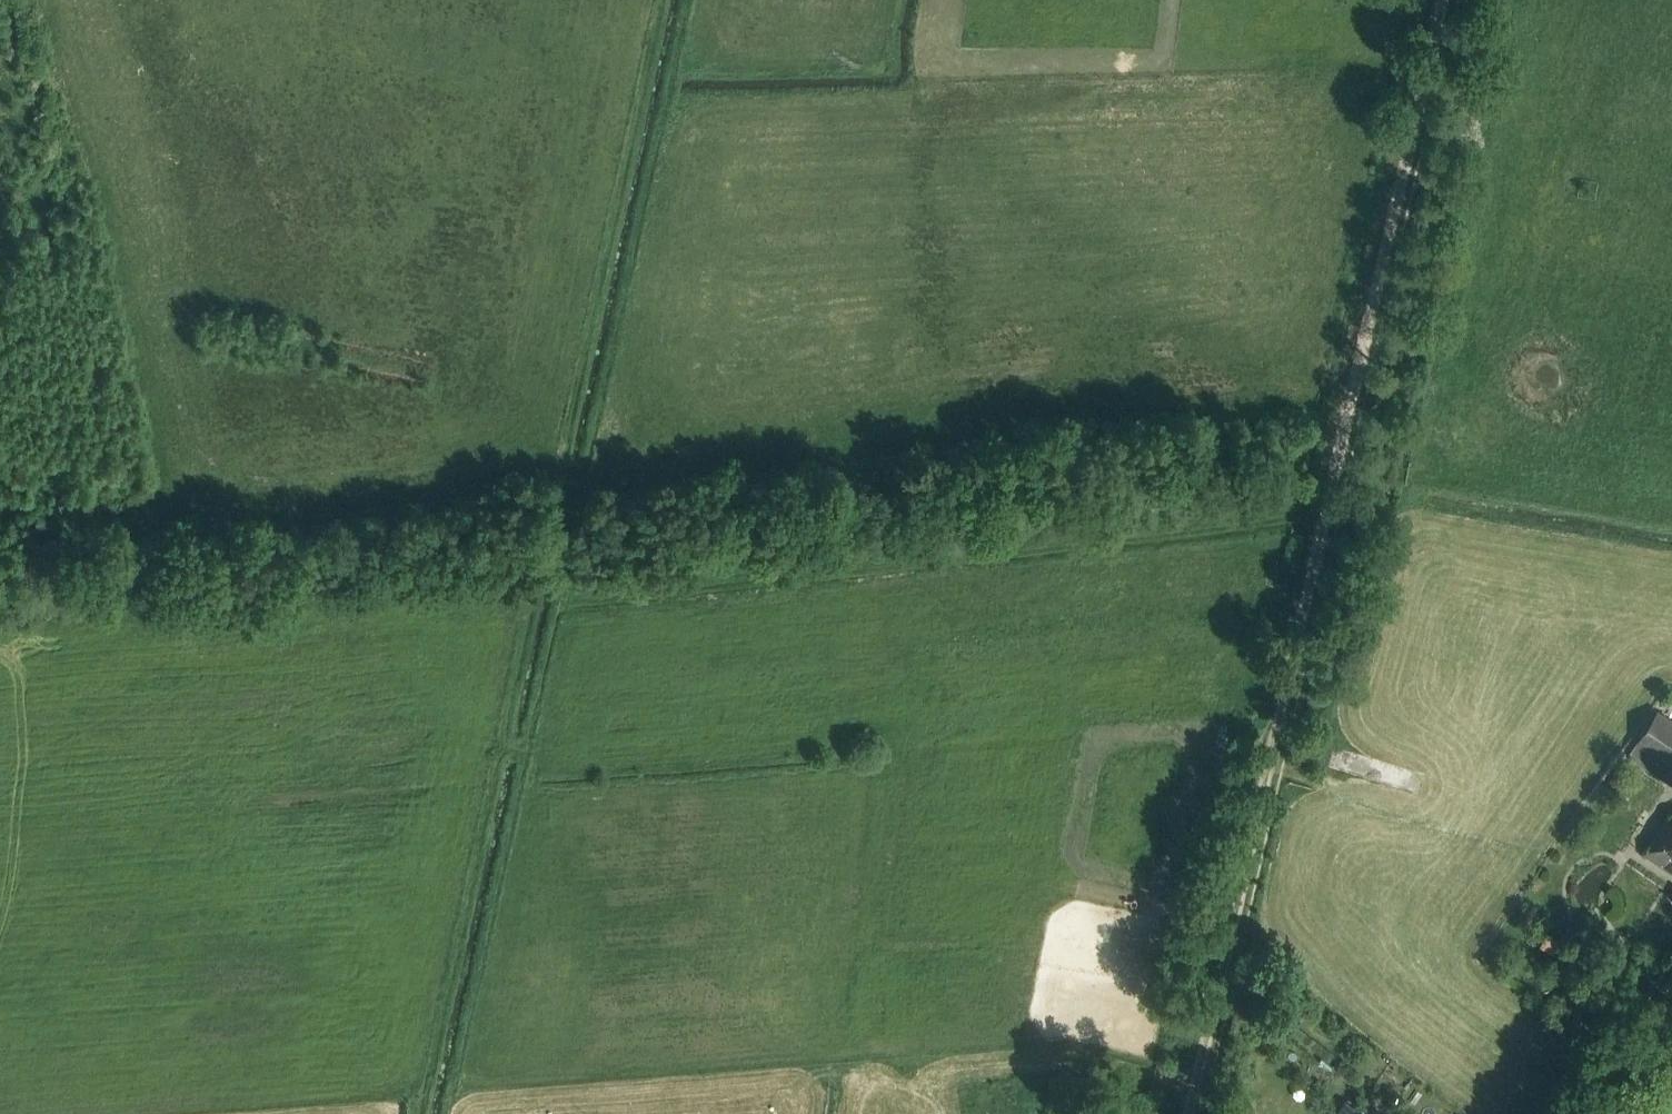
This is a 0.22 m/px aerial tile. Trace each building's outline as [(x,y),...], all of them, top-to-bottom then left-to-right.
[(1654,710),(1635,740),(1671,763),(1671,721),(1654,710)] [(1642,850),(1671,871),(1671,806),(1642,850)] [(1563,942),(1548,933),(1541,947),(1555,955),(1563,942)] [(1591,953),(1576,947),(1571,959),(1587,965),(1591,953)] [(1349,1113),(1370,1113),(1355,1104),(1349,1113)]
